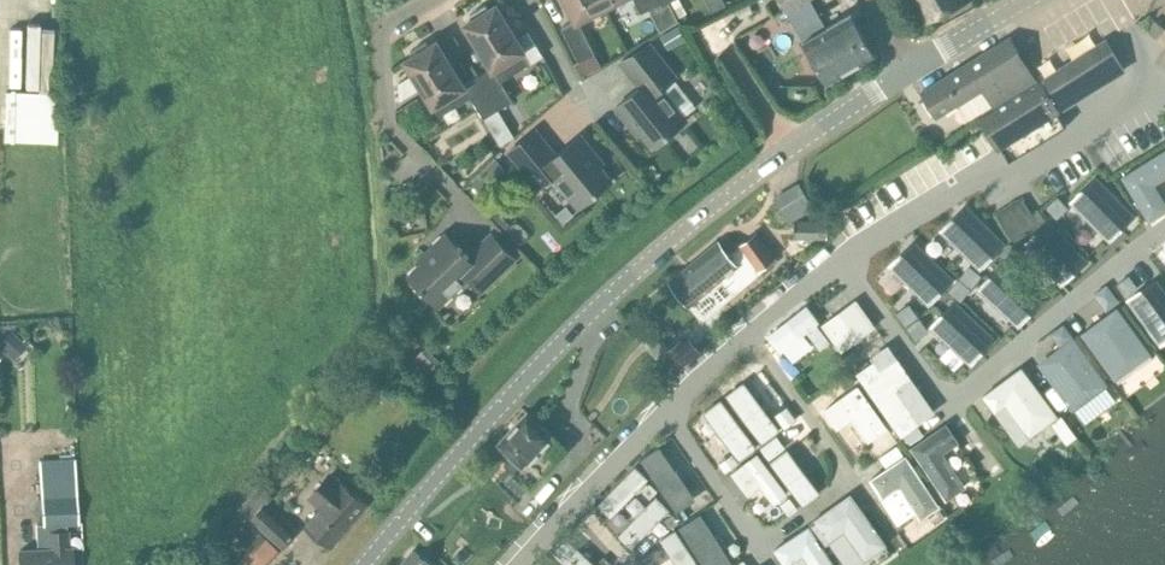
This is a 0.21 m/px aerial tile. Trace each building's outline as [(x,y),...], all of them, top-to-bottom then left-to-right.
[(576,19),(578,20),(605,7),(601,0),(566,0),(576,19)] [(642,13),(661,2),(663,2),(662,0),(635,0),(642,13)] [(786,11),(804,0),(779,0),(786,11)] [(920,25),(969,0),(908,0),(920,25)] [(492,67),(478,77),(499,108),(512,100),(501,81),(532,62),(524,49),(496,4),(489,9),(486,4),(470,14),(473,19),(466,23),(492,67)] [(828,27),(852,69),(876,55),(852,13),(828,27)] [(562,27),(579,61),(595,53),(578,20),(576,19),(562,27)] [(1147,29),(1156,37),(1164,27),(1155,19),(1147,29)] [(54,103),(56,24),(13,23),(10,101),(54,103)] [(678,25),(661,36),(669,49),(687,39),(678,25)] [(828,27),(803,41),(827,83),(852,69),(828,27)] [(995,106),(1037,82),(1009,37),(922,91),(937,115),(983,87),(995,106)] [(640,86),(616,106),(628,121),(632,118),(653,145),(686,120),(661,88),(676,76),(647,40),(621,61),(640,86)] [(1058,109),(1104,80),(1124,69),(1106,40),(1041,80),(1058,109)] [(406,60),(433,105),(440,116),(471,96),(484,117),(499,108),(478,77),(463,86),(438,42),(430,46),(427,41),(410,51),(413,56),(406,60)] [(1037,82),(995,106),(980,116),(999,145),(1058,109),(1041,80),(1037,82)] [(592,150),(580,135),(556,155),(535,129),(509,150),(539,187),(553,175),(579,207),(611,180),(589,153),(592,150)] [(1122,176),(1148,221),(1164,211),(1164,200),(1155,184),(1164,178),(1164,149),(1122,176)] [(494,157),(471,181),(486,195),(509,172),(494,157)] [(1095,177),(1071,201),(1108,237),(1131,213),(1095,177)] [(792,220),(817,204),(801,179),(776,196),(792,220)] [(1058,195),(1046,206),(1057,218),(1069,207),(1058,195)] [(1022,197),(996,213),(1012,239),(1045,219),(1038,208),(1032,212),(1022,197)] [(966,207),(943,231),(977,264),(1001,240),(966,207)] [(826,220),(795,220),(796,238),(826,238),(828,238),(828,226),(828,225),(828,220),(826,220)] [(1051,221),(1025,244),(1059,280),(1084,257),(1051,221)] [(466,278),(479,292),(513,259),(490,235),(468,256),(446,233),(432,247),(435,250),(410,275),(438,305),(466,278)] [(775,255),(757,233),(730,255),(718,241),(669,281),(690,307),(724,278),(736,293),(764,270),(761,267),(775,255)] [(914,242),(891,266),(926,300),(950,276),(914,242)] [(1020,324),(1045,299),(1005,260),(980,286),(1020,324)] [(970,265),(960,277),(971,287),(981,275),(970,265)] [(1129,274),(1117,283),(1126,295),(1138,286),(1129,274)] [(960,278),(949,290),(961,300),(971,287),(960,278)] [(1129,299),(1158,339),(1164,334),(1164,291),(1156,279),(1129,299)] [(1109,283),(1098,291),(1109,308),(1120,300),(1109,283)] [(857,298),(821,323),(842,351),(876,325),(857,298)] [(954,301),(931,325),(967,360),(990,335),(954,301)] [(830,341),(821,323),(820,321),(807,304),(767,336),(780,352),(807,329),(822,347),(830,341)] [(909,304),(898,312),(906,325),(918,317),(909,304)] [(1117,305),(1081,332),(1115,378),(1151,352),(1117,305)] [(918,317),(907,326),(916,338),(927,330),(918,317)] [(14,359),(26,345),(11,332),(0,345),(0,347),(14,359)] [(1074,335),(1038,362),(1073,409),(1074,409),(1091,396),(1106,385),(1109,383),(1074,335)] [(426,346),(414,358),(429,373),(440,361),(426,346)] [(873,361),(857,372),(902,435),(920,422),(898,389),(899,384),(912,377),(899,357),(898,357),(881,368),(875,360),(873,361)] [(1021,367),(984,395),(995,410),(1006,402),(1030,435),(1056,415),(1021,367)] [(850,373),(840,381),(846,389),(856,382),(850,373)] [(744,385),(725,399),(762,448),(780,434),(744,385)] [(857,385),(821,410),(835,429),(849,418),(864,439),(885,425),(857,385)] [(721,403),(703,416),(739,464),(756,451),(721,403)] [(499,442),(513,455),(506,462),(532,486),(567,447),(527,411),(499,442)] [(926,436),(911,446),(948,500),(967,486),(944,453),(960,442),(947,422),(926,436)] [(918,426),(903,436),(909,445),(924,435),(918,426)] [(659,447),(641,459),(675,509),(691,498),(674,473),(676,471),(659,447)] [(757,452),(730,472),(748,496),(761,486),(774,503),(788,493),(757,452)] [(788,452),(770,466),(804,511),(821,498),(788,452)] [(906,454),(870,478),(883,498),(900,487),(921,518),(940,506),(906,454)] [(20,550),(20,564),(72,564),(71,561),(71,548),(68,548),(68,544),(71,544),(70,525),(80,525),(75,457),(43,460),(43,472),(39,473),(42,524),(35,524),(37,546),(48,546),(49,549),(20,550)] [(598,504),(611,516),(648,478),(635,466),(598,504)] [(305,525),(313,532),(331,547),(367,504),(328,472),(307,498),(320,508),(305,525)] [(651,482),(643,491),(650,498),(658,490),(651,482)] [(281,549),(298,531),(266,501),(273,494),(261,483),(238,508),(281,549)] [(850,492),(814,518),(829,541),(845,531),(866,560),(887,544),(850,492)] [(656,496),(619,534),(632,546),(669,508),(656,496)] [(790,496),(780,503),(789,516),(799,508),(790,496)] [(674,513),(664,519),(670,528),(680,522),(674,513)] [(681,528),(705,564),(729,564),(733,563),(702,514),(681,528)] [(773,549),(785,564),(789,564),(803,555),(810,564),(837,564),(810,524),(773,549)] [(680,564),(703,564),(681,528),(664,538),(680,564)] [(571,564),(596,564),(564,535),(552,547),(571,564)] [(413,550),(401,564),(431,564),(413,550)] [(596,563),(598,564),(610,564),(612,563),(604,556),(596,563)]
